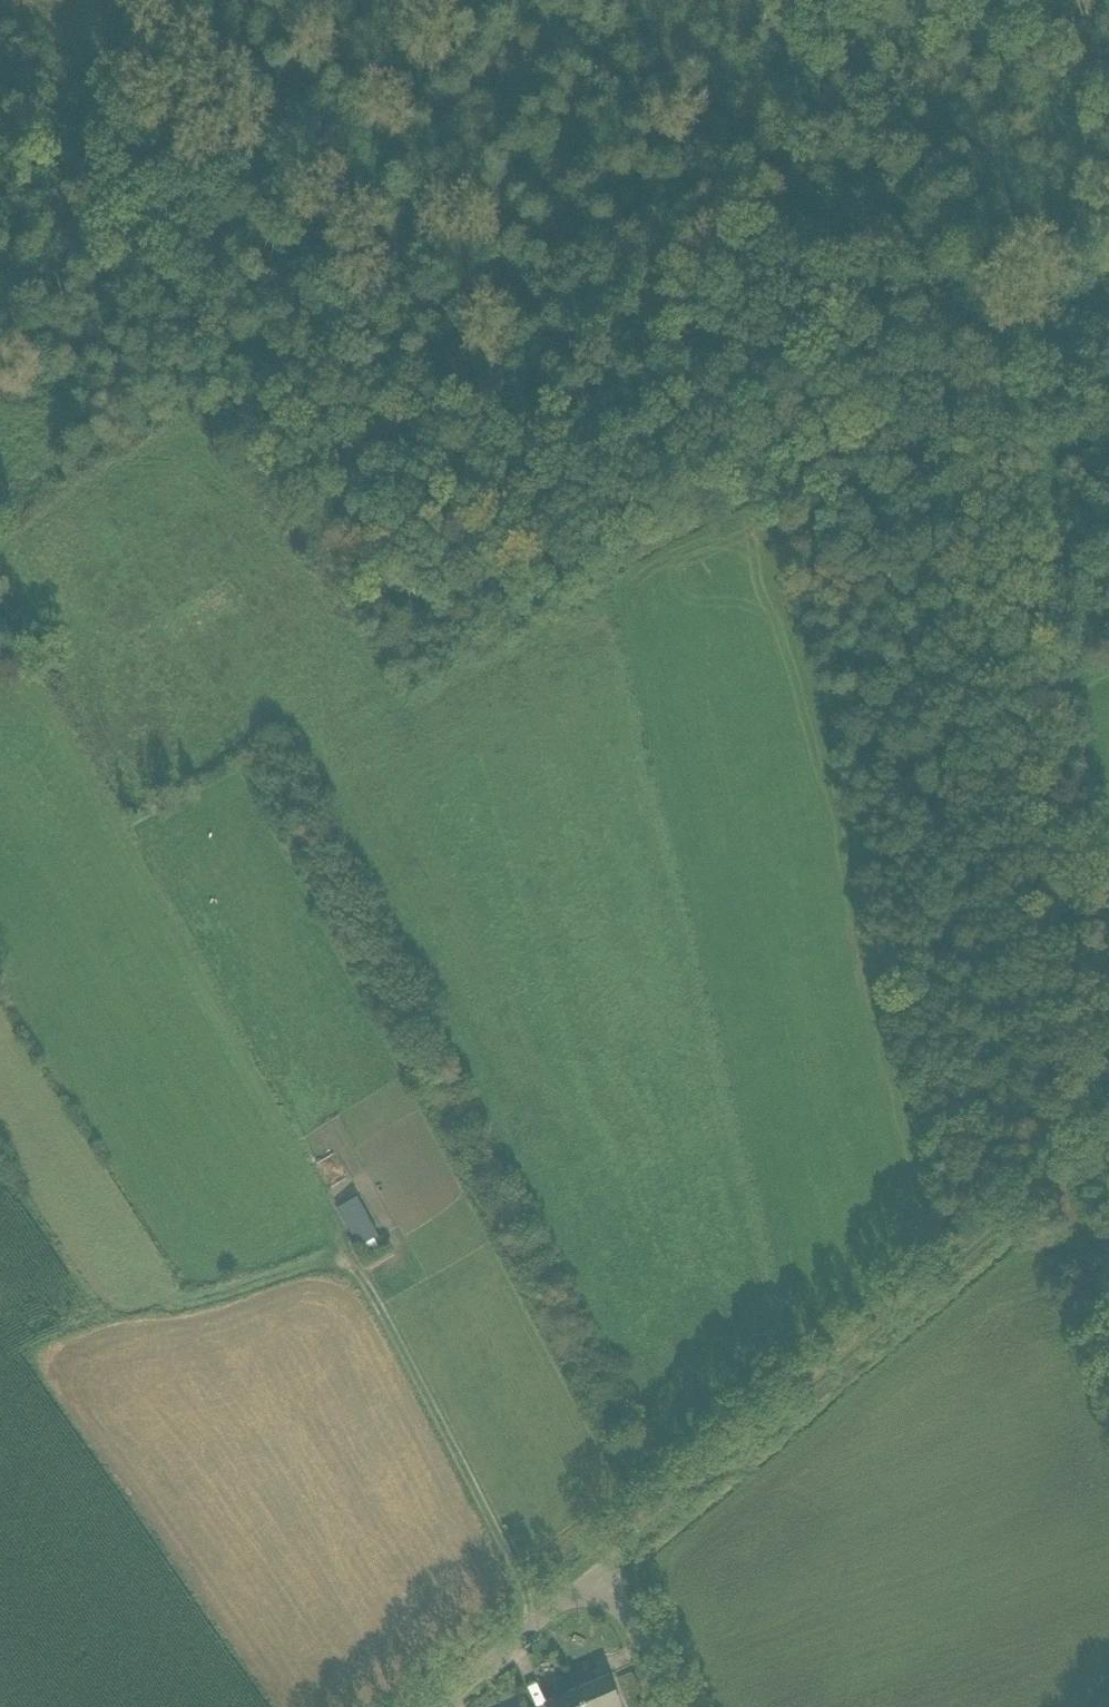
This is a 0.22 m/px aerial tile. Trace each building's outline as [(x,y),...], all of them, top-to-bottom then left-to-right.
[(356,1199),(338,1208),(357,1247),(375,1239),(356,1199)] [(578,1694),(584,1706),(620,1706),(609,1680),(607,1680),(608,1682),(578,1694)] [(578,1694),(548,1706),(547,1706),(584,1706),(578,1694)]
